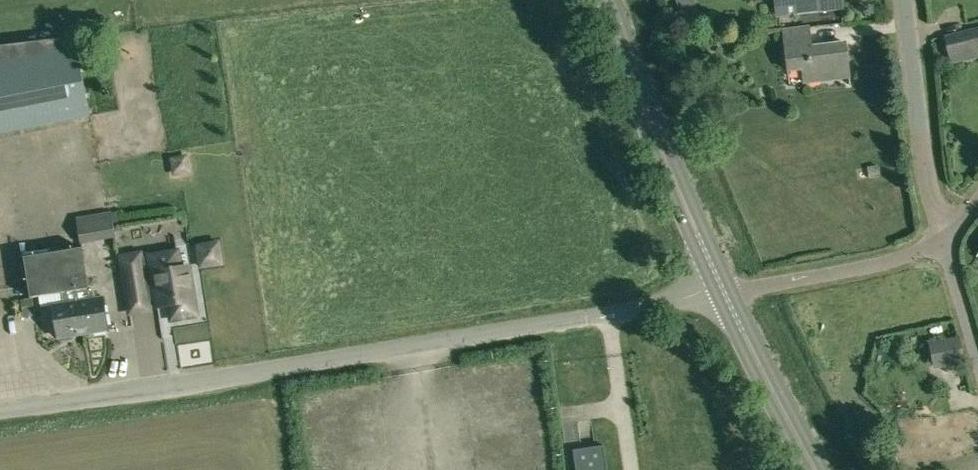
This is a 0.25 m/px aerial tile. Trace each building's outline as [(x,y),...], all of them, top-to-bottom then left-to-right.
[(678,2),(684,27),(699,23),(694,0),(685,0),(678,2)] [(793,6),(794,13),(841,7),(841,0),(776,0),(778,14),(789,13),(788,6),(793,6)] [(802,66),(804,82),(850,76),(846,41),(811,46),(809,26),(783,29),(788,68),(802,66)] [(952,65),(977,58),(977,27),(944,36),(952,65)] [(91,116),(75,36),(0,45),(0,134),(91,116)] [(176,172),(188,170),(186,159),(174,161),(176,172)] [(867,166),(869,178),(880,176),(878,165),(867,166)] [(27,213),(53,207),(51,200),(25,206),(27,213)] [(83,247),(24,257),(31,297),(62,292),(76,290),(89,287),(83,247)] [(140,253),(121,256),(128,303),(148,300),(147,294),(155,293),(158,308),(159,308),(159,303),(169,301),(172,319),(194,316),(189,289),(193,289),(190,267),(180,269),(177,252),(150,256),(150,260),(142,261),(140,253)] [(89,287),(76,290),(83,333),(108,329),(103,297),(96,298),(94,287),(89,287)] [(64,301),(53,303),(53,305),(58,337),(83,333),(76,290),(62,292),(64,301)] [(24,319),(36,317),(33,300),(21,302),(24,319)] [(931,344),(936,364),(964,359),(960,338),(931,344)] [(957,367),(938,369),(940,383),(959,381),(957,367)] [(574,448),(578,469),(609,469),(605,444),(574,448)]
